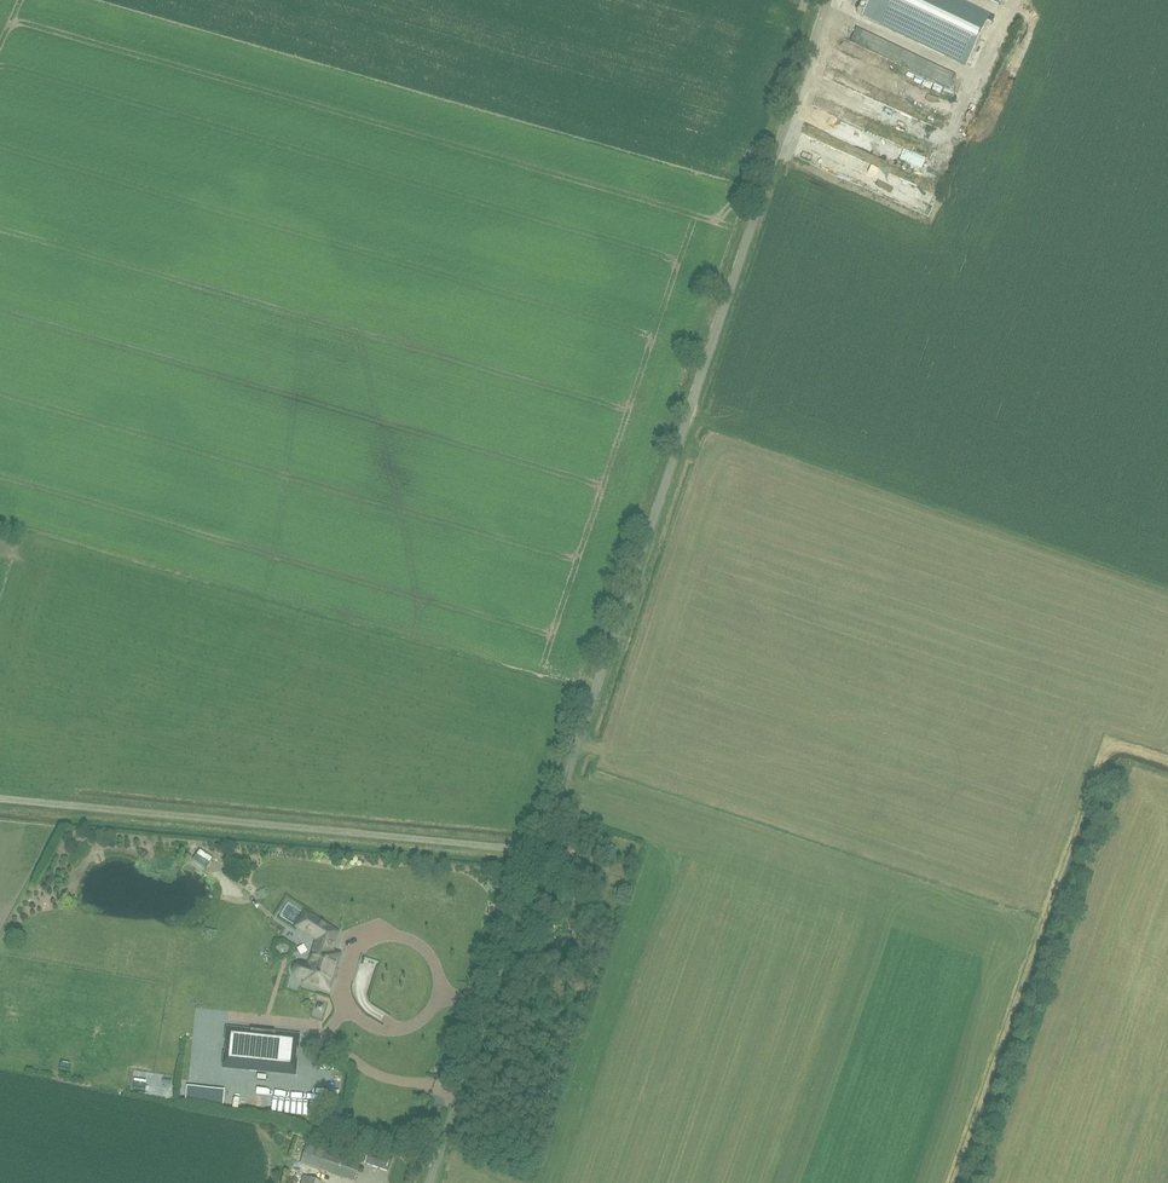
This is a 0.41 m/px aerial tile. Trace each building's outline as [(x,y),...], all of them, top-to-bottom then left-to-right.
[(873,15),(890,24),(888,28),(965,66),(989,15),(958,0),(870,0),(865,9),(874,14),(873,15)] [(906,94),(908,86),(889,81),(890,76),(872,71),(868,84),(906,94)] [(896,145),(895,151),(910,153),(911,147),(896,145)] [(331,984),(332,981),(340,955),(336,954),(332,953),(338,933),(306,913),(298,927),(318,940),(310,966),(303,964),(301,964),(298,964),(296,966),(294,968),(293,970),(293,973),(295,975),(296,977),(298,979),(305,981),(304,983),(325,990),(329,991),(331,984)] [(296,1075),(299,1035),(227,1028),(224,1068),(296,1075)] [(320,1072),(319,1078),(336,1080),(337,1074),(320,1072)] [(309,1099),(313,1087),(298,1082),(294,1094),(309,1099)] [(324,1110),(327,1099),(314,1096),(311,1107),(324,1110)] [(300,1163),(318,1169),(354,1181),(360,1164),(306,1146),(300,1163)] [(378,1168),(382,1156),(368,1152),(365,1163),(378,1168)]
